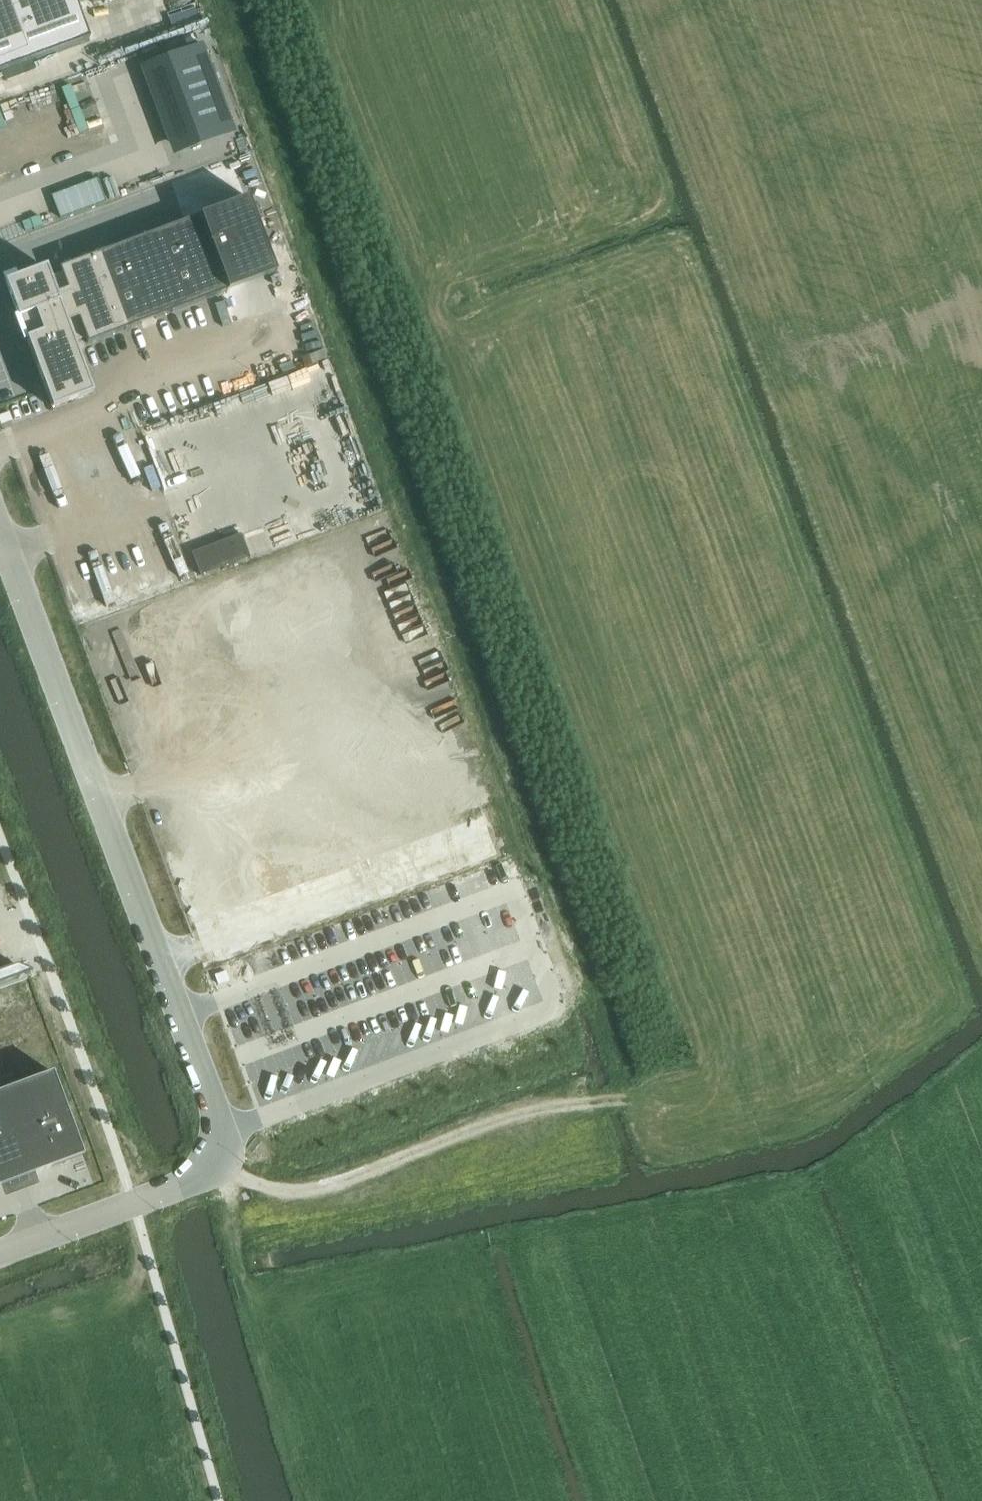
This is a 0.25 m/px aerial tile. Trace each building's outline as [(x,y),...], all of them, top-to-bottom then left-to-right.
[(89,39),(76,4),(86,0),(0,0),(0,73),(89,39)] [(236,133),(202,43),(149,64),(182,154),(236,133)] [(45,267),(41,269),(16,278),(14,273),(1,278),(8,297),(10,296),(17,316),(13,318),(14,320),(16,319),(23,339),(21,340),(22,342),(26,341),(39,375),(45,391),(52,408),(92,393),(86,376),(73,342),(85,338),(87,343),(124,330),(126,330),(126,329),(170,312),(171,313),(172,312),(225,292),(225,293),(227,292),(227,291),(274,274),(276,274),(247,197),(245,197),(246,198),(199,216),(198,215),(197,216),(144,236),(143,235),(142,236),(142,237),(95,254),(93,254),(94,255),(59,268),(61,273),(49,278),(45,267)] [(200,576),(250,557),(241,534),(191,552),(200,576)] [(83,1155),(52,1071),(0,1091),(0,1186),(83,1155)]
